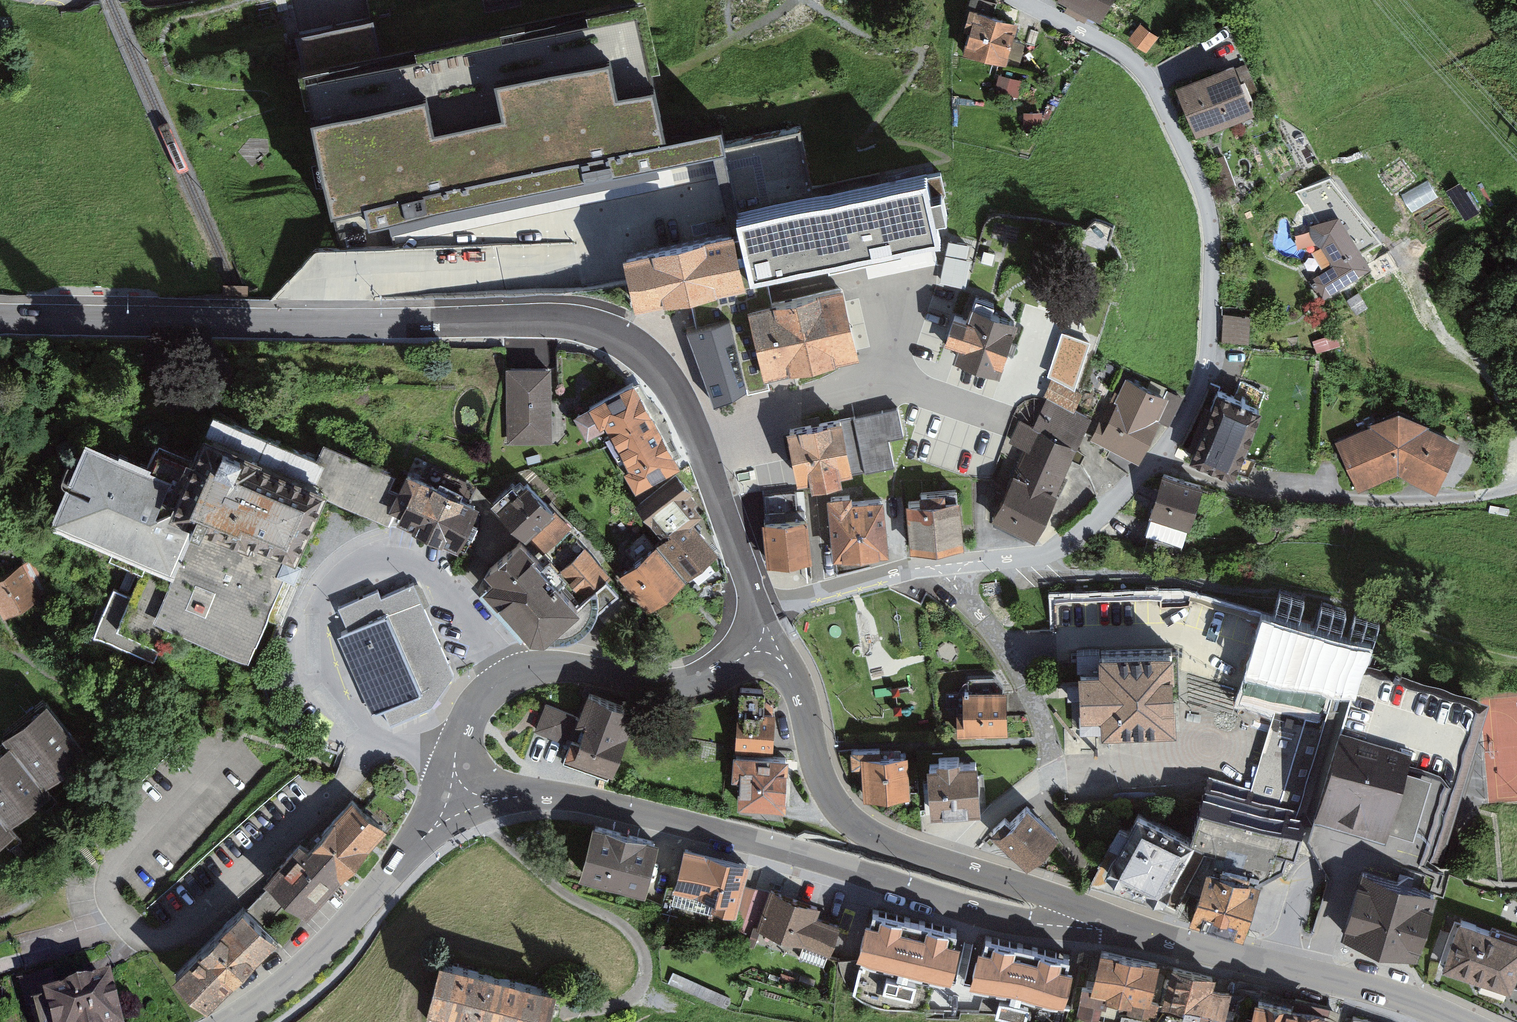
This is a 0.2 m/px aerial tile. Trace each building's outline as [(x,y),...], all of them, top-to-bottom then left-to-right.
[(319,117),(444,94),(450,127),(523,113),(517,80),(628,59),(634,92),(677,83),(661,0),(658,0),(390,50),(309,65),(319,117)] [(1069,1),(1108,22),(1120,0),(1070,0),(1069,1)] [(975,31),(968,51),(1013,65),(1027,21),(977,5),(970,29),(975,31)] [(303,34),(309,65),(390,50),(384,19),(303,34)] [(1163,34),(1146,22),(1134,39),(1151,51),(1163,34)] [(444,94),(319,117),(342,238),(693,170),(690,155),(677,83),(634,92),(628,59),(517,80),(523,113),(450,127),(444,94)] [(1248,59),(1184,84),(1204,133),(1267,108),(1248,59)] [(1026,80),(1003,74),(997,98),(1021,103),(1026,80)] [(351,296),(572,291),(643,277),(637,248),(758,225),(755,209),(823,196),(811,131),(690,155),(693,170),(342,238),(344,250),(322,250),(277,298),(351,296)] [(758,225),(637,248),(643,277),(649,308),(702,297),(760,284),(757,277),(838,261),(840,270),(914,255),(911,243),(959,233),(955,215),(965,212),(961,188),(951,190),(947,171),(823,196),(755,209),(758,225)] [(1405,191),(1415,208),(1440,193),(1430,176),(1405,191)] [(1318,230),(1337,264),(1314,278),(1325,296),(1376,266),(1345,214),(1318,230)] [(983,243),(959,239),(950,281),(974,286),(983,243)] [(764,302),(760,303),(763,315),(770,346),(775,373),(873,352),(858,282),(764,302)] [(702,297),(706,318),(731,312),(733,321),(740,352),(746,379),(761,376),(775,373),(770,346),(763,315),(760,303),(764,302),(760,284),(702,297)] [(980,315),(968,311),(959,338),(970,342),(966,355),(1013,371),(1031,316),(1006,307),(1007,302),(990,296),(988,301),(985,300),(980,315)] [(740,352),(733,321),(731,312),(706,318),(690,321),(710,411),(751,402),(746,379),(740,352)] [(1256,314),(1226,313),(1225,343),(1254,345),(1256,314)] [(556,368),(515,367),(514,441),(555,442),(556,368)] [(1032,447),(1000,517),(1046,538),(1067,492),(1064,491),(1100,414),(1084,407),(1092,390),(1061,375),(1052,394),(1054,395),(1040,425),(1027,419),(1017,440),(1032,447)] [(1121,389),(1097,438),(1145,461),(1164,422),(1171,426),(1186,395),(1172,388),(1170,392),(1133,375),(1125,391),(1121,389)] [(633,468),(643,486),(690,461),(645,377),(631,385),(632,388),(618,395),(617,393),(581,412),(594,436),(616,424),(638,465),(633,468)] [(1269,405),(1227,390),(1201,457),(1243,472),(1269,405)] [(907,407),(857,417),(867,466),(857,468),(858,473),(901,464),(896,437),(912,433),(907,407)] [(1467,440),(1412,411),(1342,440),(1364,493),(1411,473),(1442,489),(1467,440)] [(414,479),(336,443),(329,459),(225,412),(194,479),(101,437),(66,513),(145,549),(106,633),(164,659),(181,622),(259,657),(320,523),(333,495),(395,523),(398,516),(414,479)] [(856,414),(799,426),(810,478),(824,475),(826,483),(855,477),(853,469),(857,468),(867,466),(857,417),(856,414)] [(671,536),(626,574),(657,609),(726,550),(701,520),(711,512),(696,494),(703,488),(684,467),(642,503),(671,536)] [(492,501),(419,468),(414,479),(398,516),(437,534),(470,548),(492,501)] [(1213,487),(1172,475),(1154,533),(1195,545),(1213,487)] [(536,480),(507,508),(536,538),(551,553),(580,525),(536,480)] [(809,489),(771,492),(778,562),(820,558),(816,514),(812,515),(809,489)] [(931,500),(915,501),(920,548),(974,543),(970,497),(957,498),(956,489),(930,491),(931,500)] [(863,491),(838,493),(842,556),(900,552),(896,496),(863,498),(863,491)] [(536,538),(492,579),(552,642),(596,600),(593,597),(567,570),(551,553),(536,538)] [(592,546),(567,570),(593,597),(618,573),(592,546)] [(0,581),(0,600),(10,617),(48,596),(30,564),(0,581)] [(389,709),(395,724),(415,716),(435,708),(448,691),(461,673),(431,599),(425,584),(391,597),(389,592),(364,602),(349,608),(357,629),(348,633),(354,649),(372,693),(380,712),(389,709)] [(1155,592),(1058,600),(1060,624),(1157,616),(1155,592)] [(1352,646),(1280,622),(1255,697),(1326,722),(1352,646)] [(1060,636),(1091,636),(1090,624),(1060,624),(1060,636)] [(1118,668),(1098,669),(1098,716),(1119,716),(1119,732),(1194,731),(1192,649),(1118,650),(1118,668)] [(1498,703),(1370,666),(1325,824),(1453,860),(1498,703)] [(1017,689),(973,691),(974,735),(1019,733),(1017,689)] [(599,693),(590,716),(556,704),(546,731),(581,743),(576,757),(625,775),(648,710),(599,693)] [(93,751),(57,700),(14,731),(21,740),(51,781),(93,751)] [(775,713),(738,709),(735,748),(772,751),(775,713)] [(21,740),(0,755),(0,801),(18,825),(60,795),(51,781),(21,740)] [(915,754),(871,756),(873,799),(917,797),(915,754)] [(790,759),(741,758),(739,811),(789,812),(790,759)] [(992,763),(939,764),(940,809),(994,808),(992,763)] [(393,829),(358,795),(277,878),(312,912),(393,829)] [(0,801),(0,849),(23,832),(18,825),(0,801)] [(1065,835),(1039,805),(1007,834),(1033,863),(1065,835)] [(1195,850),(1294,867),(1302,822),(1203,805),(1195,850)] [(1194,840),(1138,813),(1130,830),(1122,826),(1111,847),(1120,851),(1106,879),(1162,906),(1194,840)] [(661,843),(599,827),(584,881),(646,898),(661,843)] [(748,867),(685,851),(674,895),(737,911),(748,867)] [(1283,882),(1222,860),(1203,911),(1265,933),(1283,882)] [(1457,896),(1381,871),(1361,931),(1438,956),(1457,896)] [(820,908),(774,892),(760,933),(830,957),(841,924),(817,916),(820,908)] [(284,937),(252,903),(180,971),(212,1005),(284,937)] [(919,980),(909,978),(911,969),(955,980),(968,930),(874,906),(861,956),(902,966),(899,975),(888,972),(883,990),(914,998),(919,980)] [(1479,920),(1461,968),(1516,989),(1516,934),(1479,920)] [(1030,1005),(1021,1002),(1023,994),(1065,1004),(1077,957),(987,934),(975,981),(1014,991),(1011,1000),(1001,997),(996,1014),(1025,1021),(1030,1005)] [(1160,966),(1103,952),(1093,994),(1150,1008),(1160,966)] [(455,962),(443,1008),(498,1021),(557,1021),(565,989),(455,962)] [(1181,966),(1169,1008),(1219,1021),(1230,1021),(1242,983),(1181,966)] [(117,983),(50,1002),(56,1021),(128,1021),(117,983)] [(1271,999),(1264,1021),(1341,1021),(1342,1018),(1271,999)]
